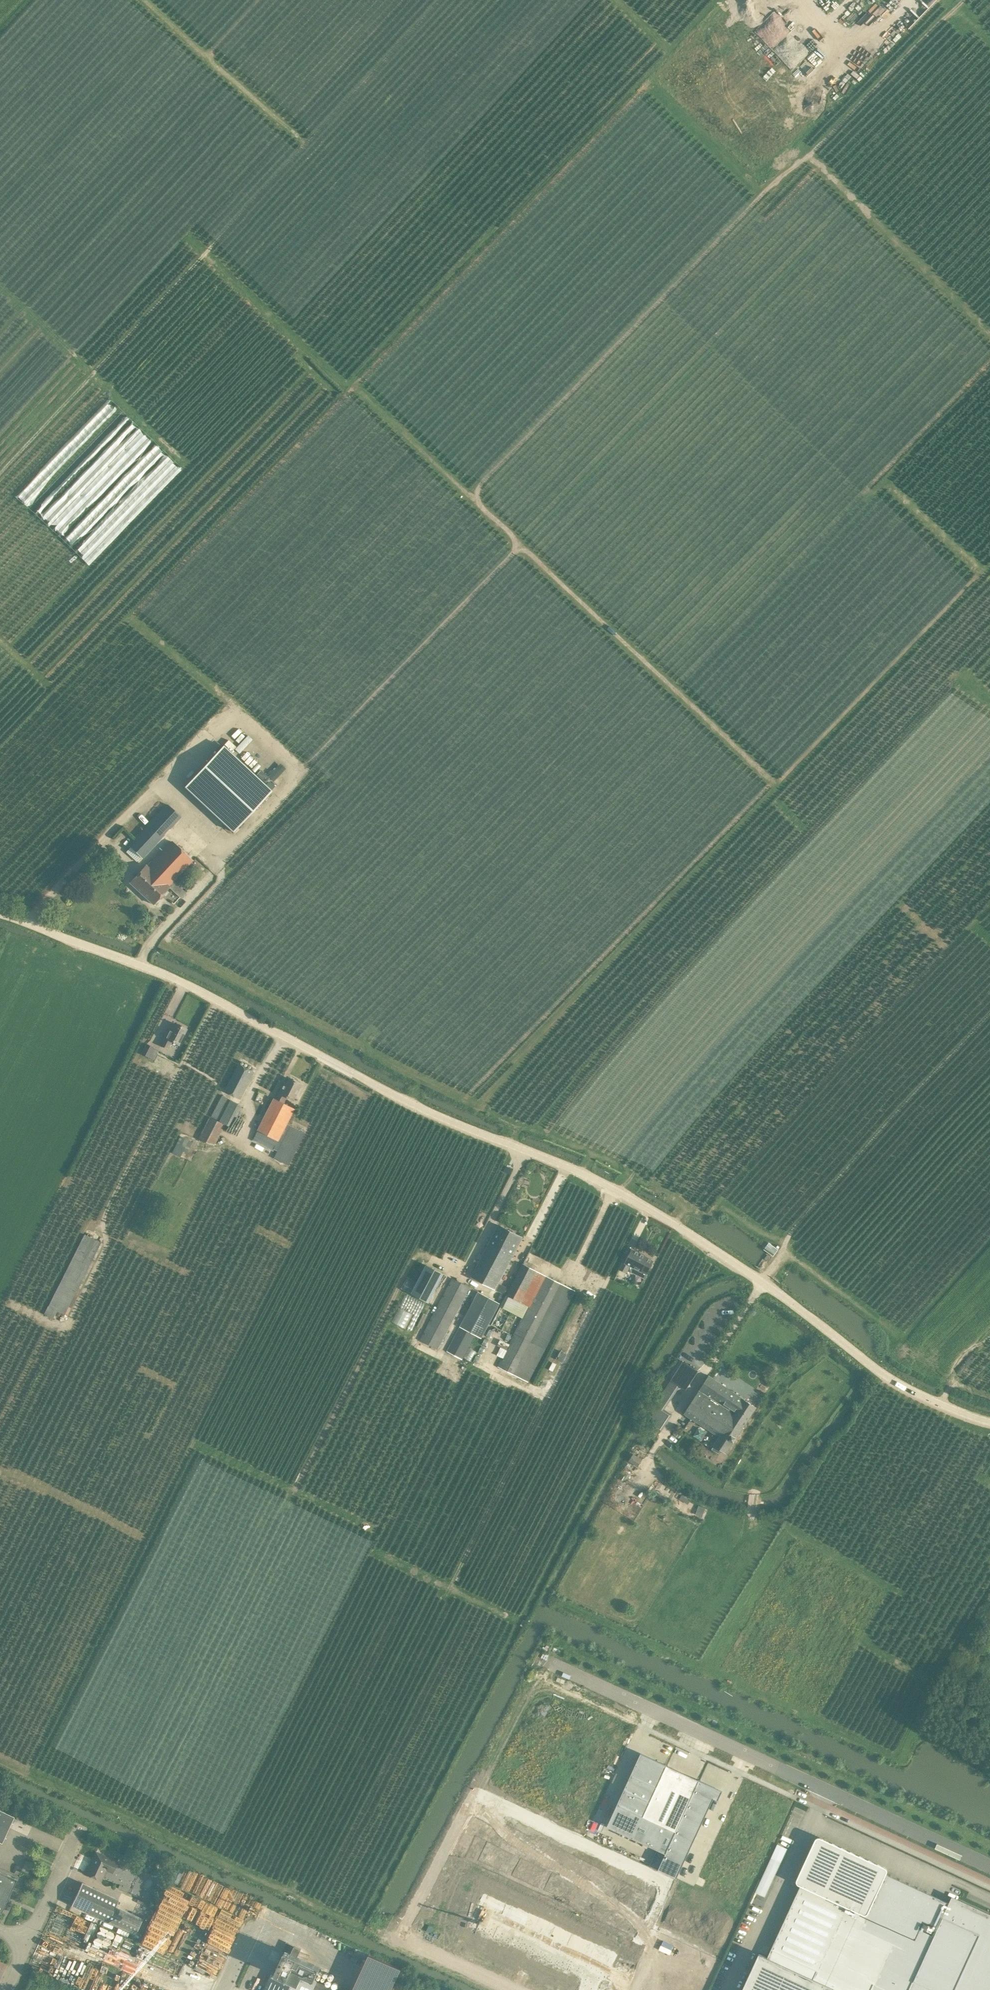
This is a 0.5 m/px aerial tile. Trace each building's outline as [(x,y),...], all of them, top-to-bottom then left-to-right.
[(0,521),(0,541),(3,543),(25,520),(12,508),(0,521)] [(0,555),(0,560),(13,571),(8,576),(21,587),(56,548),(43,537),(44,536),(29,523),(0,555)] [(253,745),(250,747),(264,763),(271,757),(263,749),(260,752),(253,745)] [(233,832),(245,820),(272,791),(223,746),(185,787),(233,832)] [(277,762),(265,779),(271,784),(284,767),(277,762)] [(129,846),(142,858),(181,816),(168,804),(129,846)] [(172,841),(148,867),(169,887),(180,897),(185,892),(173,881),(192,860),(172,841)] [(130,882),(153,904),(169,887),(148,867),(146,865),(130,882)] [(172,1042),(178,1045),(187,1029),(174,1023),(172,1028),(170,1027),(160,1045),(168,1050),(172,1042)] [(154,1047),(146,1043),(141,1054),(148,1058),(154,1047)] [(225,1091),(241,1099),(255,1072),(239,1064),(225,1091)] [(285,1082),(276,1100),(283,1104),(287,1096),(294,1100),(302,1084),(290,1079),(288,1082),(285,1082)] [(222,1096),(212,1116),(229,1125),(234,1117),(225,1112),(231,1100),(222,1096)] [(259,1129),(259,1130),(278,1140),(287,1124),(294,1109),(283,1104),(276,1100),(274,1099),(259,1129)] [(225,1125),(211,1117),(200,1139),(214,1146),(225,1125)] [(278,1140),(274,1149),(278,1151),(274,1158),(289,1165),(305,1133),(290,1126),(287,1124),(278,1140)] [(180,1136),(172,1152),(181,1157),(188,1141),(189,1140),(180,1136)] [(480,1259),(471,1276),(483,1282),(510,1230),(498,1224),(482,1255),(479,1253),(477,1258),(480,1259)] [(522,1237),(510,1230),(483,1282),(496,1288),(522,1237)] [(626,1263),(624,1262),(620,1269),(626,1272),(630,1265),(635,1267),(633,1271),(645,1277),(653,1261),(647,1258),(647,1257),(645,1255),(645,1254),(640,1252),(640,1253),(632,1249),(626,1263)] [(422,1271),(411,1293),(429,1302),(444,1274),(426,1264),(425,1266),(422,1263),(419,1269),(422,1271)] [(500,1307),(492,1324),(513,1336),(497,1367),(528,1382),(545,1349),(545,1350),(576,1290),(547,1275),(523,1263),(500,1307)] [(64,1314),(79,1285),(62,1277),(48,1306),(48,1305),(44,1313),(53,1318),(57,1310),(64,1314)] [(452,1277),(420,1340),(438,1349),(470,1287),(452,1277)] [(499,1302),(478,1291),(447,1350),(462,1358),(475,1334),(481,1337),(499,1302)] [(709,1375),(684,1414),(707,1429),(719,1437),(712,1449),(718,1453),(721,1450),(726,1453),(733,1442),(736,1438),(756,1407),(743,1399),(743,1397),(740,1395),(739,1396),(733,1392),(709,1375)] [(642,1459),(633,1453),(629,1461),(638,1466),(642,1459)] [(667,1765),(666,1764),(665,1765),(640,1754),(631,1775),(657,1787),(667,1765)] [(699,1780),(698,1780),(697,1783),(666,1769),(668,1765),(667,1765),(657,1787),(650,1801),(643,1816),(676,1831),(699,1780)] [(657,1787),(631,1775),(624,1789),(650,1801),(657,1787)] [(665,1853),(658,1869),(676,1878),(713,1798),(718,1800),(718,1799),(722,1791),(700,1781),(699,1780),(676,1831),(666,1853),(665,1853)] [(650,1801),(624,1789),(617,1804),(625,1808),(643,1816),(650,1801)] [(676,1831),(643,1816),(625,1808),(615,1830),(665,1853),(666,1853),(676,1831)] [(2,1843),(14,1816),(0,1810),(0,1842),(2,1843)] [(742,1989),(989,1989),(989,1924),(985,1922),(989,1915),(960,1902),(958,1905),(958,1907),(950,1904),(947,1902),(945,1901),(941,1900),(934,1896),(932,1895),(927,1893),(923,1891),(918,1889),(914,1887),(909,1884),(905,1883),(899,1880),(896,1879),(890,1876),(886,1874),(886,1872),(887,1870),(886,1868),(885,1867),(821,1837),(819,1837),(817,1837),(815,1839),(797,1879),(796,1880),(797,1882),(797,1883),(799,1884),(800,1885),(836,1901),(835,1904),(845,1909),(817,1969),(771,1948),(767,1957),(759,1953),(742,1989)] [(112,1872),(117,1861),(96,1852),(86,1873),(101,1880),(106,1868),(107,1868),(107,1867),(112,1870),(111,1872),(112,1872)] [(770,1856),(754,1891),(764,1896),(780,1860),(770,1856)] [(214,1888),(217,1882),(190,1869),(181,1887),(190,1891),(195,1882),(203,1887),(205,1883),(214,1888)] [(1,1912),(16,1879),(0,1871),(0,1912),(1,1912)] [(546,1871),(535,1892),(625,1932),(636,1910),(546,1871)] [(142,1918),(115,1906),(118,1900),(81,1882),(71,1905),(135,1934),(142,1918)] [(134,1944),(159,1954),(180,1903),(187,1906),(184,1913),(197,1919),(201,1911),(199,1910),(204,1899),(182,1890),(180,1894),(159,1886),(134,1944)] [(708,1891),(698,1913),(735,1930),(745,1908),(708,1891)] [(663,1909),(654,1928),(722,1959),(735,1930),(698,1913),(693,1923),(663,1909)] [(101,1919),(99,1923),(110,1928),(111,1924),(101,1919)] [(324,1984),(317,1981),(317,1980),(315,1979),(320,1968),(297,1957),(301,1949),(286,1942),(282,1951),(285,1952),(275,1973),(272,1972),(270,1976),(264,1989),(337,1989),(324,1984)] [(401,1970),(369,1955),(352,1989),(392,1989),(401,1970)]
